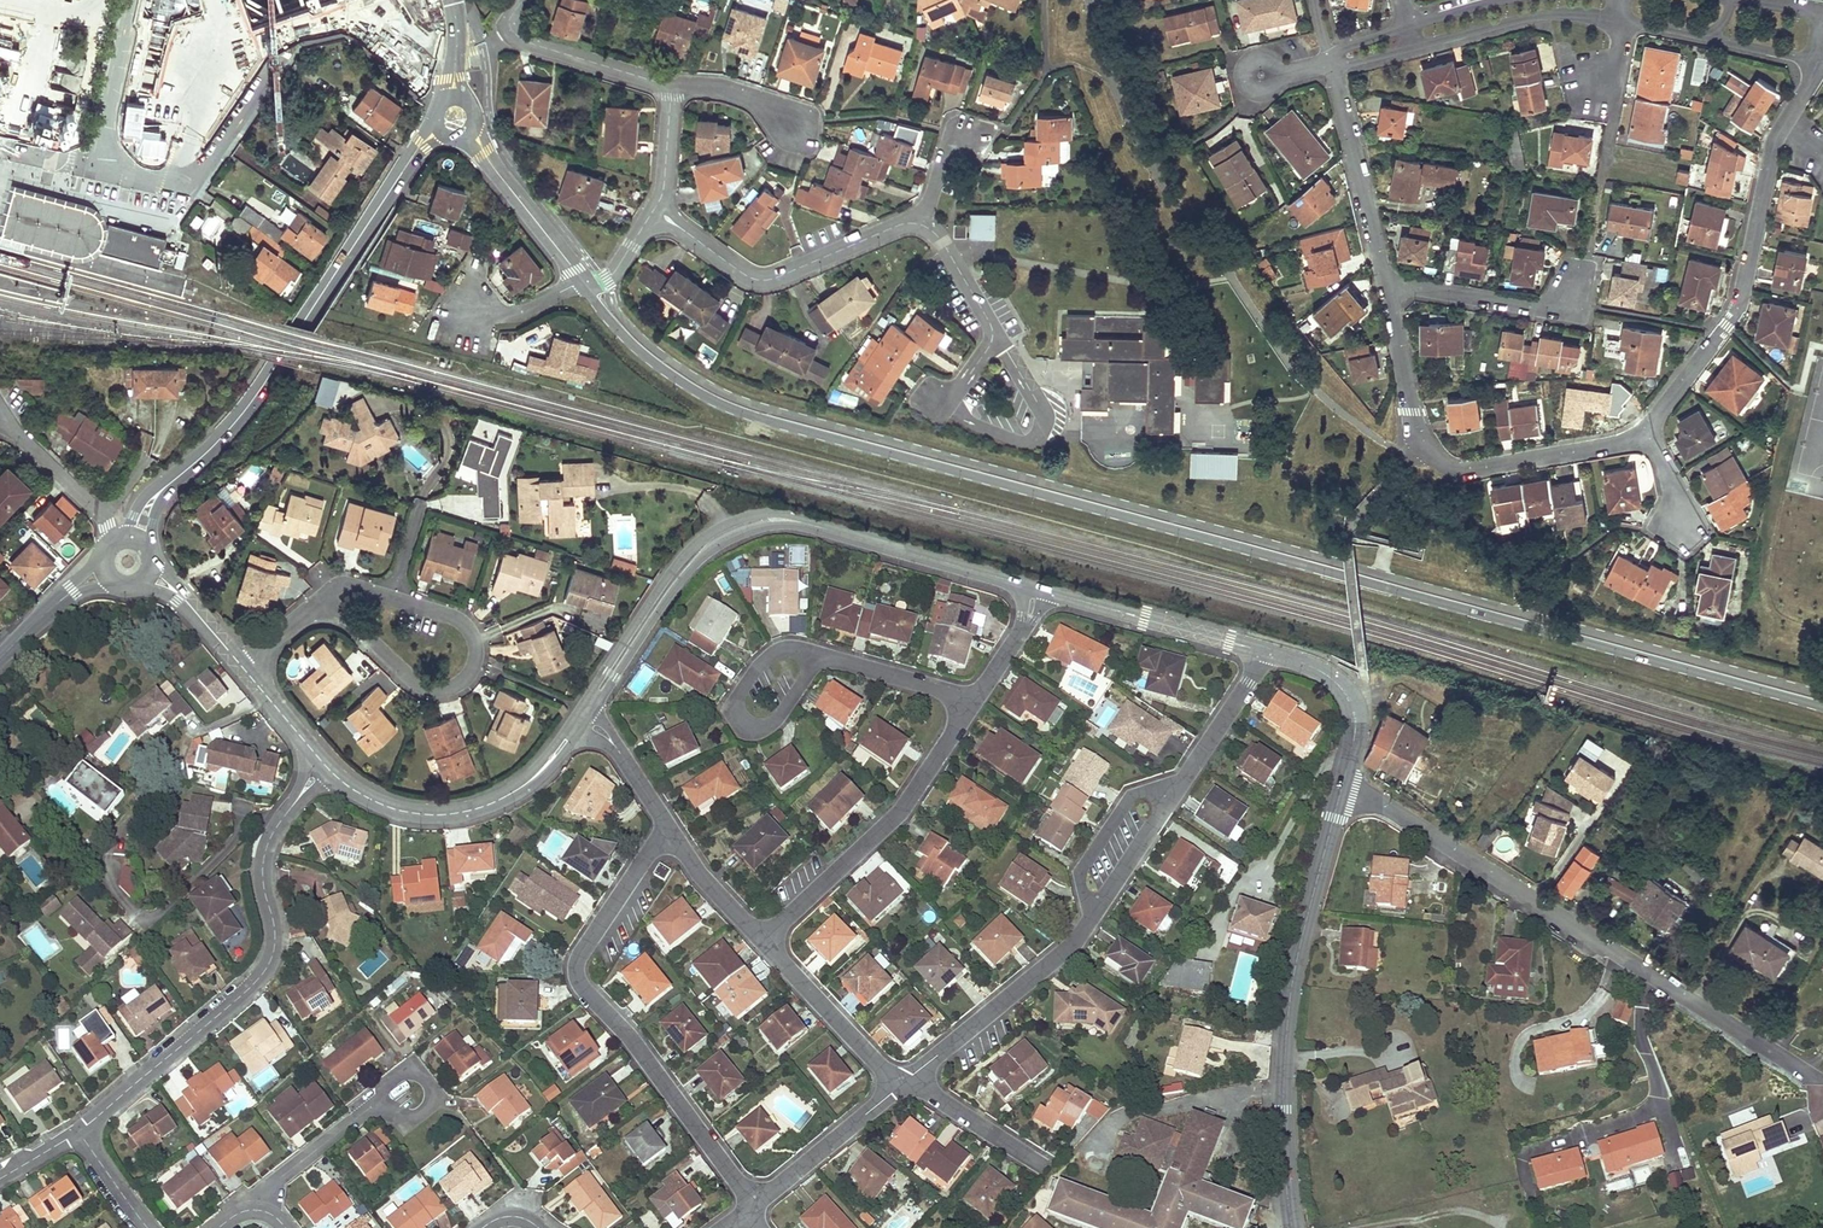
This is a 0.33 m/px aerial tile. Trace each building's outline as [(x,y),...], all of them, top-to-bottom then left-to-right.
[(577,34),(588,0),(563,0),(562,4),(560,3),(556,15),(559,15),(555,27),(577,34)] [(787,0),(776,0),(772,10),(784,15),(790,1),(787,0)] [(917,9),(923,6),(929,19),(942,13),(951,8),(955,17),(967,12),(961,0),(918,0),(917,9)] [(967,12),(971,3),(981,7),(984,0),(961,0),(967,12)] [(1244,30),(1266,25),(1285,20),(1296,18),(1292,0),(1238,0),(1244,30)] [(971,3),(967,12),(983,21),(987,10),(981,7),(971,3)] [(713,5),(709,16),(714,17),(717,6),(713,5)] [(1190,40),(1211,35),(1211,32),(1220,30),(1214,5),(1163,17),(1169,39),(1189,35),(1190,39),(1190,40)] [(743,40),(743,43),(742,46),(755,50),(766,17),(733,7),(725,35),(735,38),(743,40)] [(668,34),(667,38),(678,42),(676,46),(688,50),(694,30),(708,35),(714,17),(709,16),(699,13),(697,21),(664,11),(660,27),(663,28),(662,33),(668,34)] [(942,13),(929,19),(932,25),(945,19),(942,13)] [(1285,20),(1266,25),(1268,32),(1286,27),(1285,20)] [(917,25),(916,37),(919,38),(925,40),(926,25),(917,25)] [(663,28),(660,27),(654,45),(675,52),(676,48),(687,52),(688,50),(676,46),(678,42),(667,38),(668,34),(662,33),(663,28)] [(802,30),(799,38),(789,35),(779,68),(813,79),(824,47),(816,44),(819,36),(802,30)] [(844,66),(864,73),(866,66),(867,62),(873,64),(871,68),(895,75),(903,51),(874,41),(876,37),(861,32),(856,46),(850,50),(844,66)] [(1189,35),(1169,39),(1170,44),(1190,39),(1189,35)] [(732,48),(754,55),(755,50),(742,46),(743,43),(743,40),(735,38),(732,48)] [(1518,83),(1540,78),(1541,78),(1535,48),(1511,53),(1518,83)] [(1637,97),(1667,103),(1668,103),(1678,54),(1651,49),(1647,68),(1643,67),(1637,97)] [(933,80),(940,82),(947,84),(946,87),(955,90),(956,89),(963,67),(926,54),(914,92),(927,96),(932,83),(933,80)] [(1475,93),(1472,79),(1468,65),(1455,68),(1453,62),(1436,66),(1436,68),(1423,71),(1429,95),(1459,88),(1461,96),(1475,93)] [(1027,73),(1039,77),(1041,69),(1029,65),(1027,73)] [(965,92),(973,70),(963,67),(956,89),(965,92)] [(1219,104),(1214,86),(1210,68),(1174,76),(1182,112),(1219,104)] [(1008,96),(1011,97),(1016,82),(988,73),(980,97),(1004,105),(1008,96)] [(1746,98),(1764,110),(1770,99),(1768,98),(1774,88),(1759,78),(1754,86),(1733,73),(1725,85),(1746,98)] [(1543,92),(1540,78),(1518,83),(1523,110),(1545,105),(1543,92)] [(540,81),(531,80),(521,79),(516,120),(546,124),(550,86),(540,85),(540,81)] [(351,108),(352,109),(371,85),(369,84),(351,108)] [(382,131),(401,107),(371,85),(352,109),(382,131)] [(1756,121),(1764,110),(1746,98),(1745,99),(1736,93),(1727,108),(1736,113),(1734,117),(1733,119),(1749,129),(1755,120),(1756,121)] [(1665,114),(1667,103),(1637,97),(1629,136),(1664,143),(1666,128),(1662,126),(1665,114)] [(1392,108),(1388,107),(1384,106),(1380,130),(1403,134),(1405,122),(1412,123),(1416,102),(1408,101),(1393,99),(1392,108)] [(634,125),(634,117),(635,108),(610,106),(606,150),(633,152),(636,125),(634,125)] [(1269,130),(1283,147),(1297,164),(1293,167),(1301,176),(1332,150),(1297,107),(1269,130)] [(1736,113),(1727,108),(1725,111),(1734,117),(1736,113)] [(1039,138),(1059,138),(1069,138),(1071,138),(1071,115),(1039,116),(1039,129),(1039,138)] [(143,117),(141,144),(165,145),(166,118),(143,117)] [(731,125),(724,124),(718,124),(718,121),(701,119),(699,146),(713,147),(714,142),(729,143),(731,125)] [(1713,127),(1700,119),(1698,129),(1710,133),(1713,127)] [(883,133),(875,154),(889,159),(905,164),(913,144),(916,145),(921,132),(900,125),(896,138),(883,133)] [(324,140),(329,134),(320,127),(315,134),(324,140)] [(332,155),(321,170),(310,185),(327,198),(339,181),(337,179),(346,166),(344,165),(349,159),(360,167),(374,148),(355,134),(349,141),(342,136),(332,128),(329,134),(324,140),(343,154),(338,160),(332,155)] [(349,141),(355,134),(348,129),(342,136),(349,141)] [(1513,167),(1519,168),(1525,169),(1517,130),(1506,133),(1513,167)] [(1737,142),(1728,136),(1718,130),(1714,137),(1717,141),(1732,150),(1737,142)] [(591,135),(587,134),(583,132),(580,142),(588,144),(591,135)] [(1565,157),(1576,159),(1588,161),(1591,138),(1555,132),(1550,162),(1563,165),(1565,157)] [(1495,148),(1500,148),(1505,147),(1503,133),(1493,135),(1495,148)] [(1041,162),(1058,162),(1059,162),(1059,138),(1039,138),(1033,138),(1027,138),(1027,162),(1041,162)] [(1069,138),(1059,138),(1059,162),(1066,162),(1069,158),(1069,138)] [(1252,168),(1251,168),(1250,169),(1247,164),(1249,162),(1235,140),(1210,155),(1228,184),(1231,182),(1243,201),(1265,188),(1252,168)] [(1742,170),(1745,158),(1732,150),(1717,141),(1707,180),(1709,181),(1706,192),(1730,198),(1737,169),(1742,170)] [(844,168),(852,146),(842,142),(834,165),(844,168)] [(852,146),(844,168),(862,174),(881,181),(889,159),(875,154),(852,146)] [(1693,157),(1693,147),(1681,146),(1680,157),(1693,157)] [(731,191),(738,183),(746,176),(741,154),(696,164),(704,197),(731,191)] [(1398,187),(1397,191),(1396,196),(1413,199),(1417,179),(1454,186),(1457,168),(1399,158),(1394,186),(1398,187)] [(1041,173),(1041,162),(1027,162),(1009,162),(1009,184),(1025,184),(1041,184),(1041,173)] [(1058,162),(1041,162),(1041,173),(1056,173),(1058,170),(1058,162)] [(844,168),(834,165),(833,164),(825,186),(845,193),(851,195),(855,196),(859,184),(862,174),(844,168)] [(1677,181),(1687,183),(1689,172),(1679,170),(1677,181)] [(594,209),(599,195),(604,180),(571,171),(562,198),(594,209)] [(1336,197),(1327,187),(1331,183),(1323,174),(1289,202),(1292,206),(1306,222),(1321,210),(1336,197)] [(1782,191),(1787,192),(1781,219),(1806,225),(1812,195),(1800,193),(1802,184),(1784,181),(1782,191)] [(842,201),(845,193),(825,186),(815,182),(812,191),(803,188),(799,201),(837,214),(840,207),(842,201)] [(1231,182),(1228,184),(1226,185),(1238,205),(1243,201),(1231,182)] [(455,217),(459,204),(463,191),(438,183),(429,209),(455,217)] [(859,184),(855,196),(863,199),(867,186),(859,184)] [(1814,187),(1802,184),(1800,193),(1812,195),(1814,187)] [(59,199),(13,187),(3,228),(1,234),(72,253),(77,254),(82,253),(87,251),(92,249),(95,246),(98,243),(101,238),(102,232),(102,226),(100,220),(97,215),(94,212),(89,208),(84,206),(59,199)] [(774,209),(773,208),(771,207),(778,198),(766,188),(733,229),(752,244),(765,228),(762,225),(774,209)] [(1787,192),(1782,191),(1776,218),(1781,219),(1787,192)] [(845,193),(842,201),(848,203),(851,195),(845,193)] [(1557,219),(1566,220),(1575,222),(1578,200),(1534,193),(1529,223),(1555,227),(1557,219)] [(721,196),(706,199),(709,211),(723,208),(721,196)] [(1707,243),(1708,240),(1709,237),(1719,240),(1727,209),(1696,201),(1687,237),(1707,243)] [(1619,231),(1634,234),(1650,237),(1655,209),(1611,202),(1607,226),(1619,228),(1619,231)] [(252,223),(275,240),(281,233),(282,230),(281,229),(245,203),(238,213),(252,223)] [(328,212),(318,205),(314,211),(323,218),(328,212)] [(778,212),(774,209),(762,225),(765,228),(778,212)] [(297,232),(291,240),(310,255),(325,233),(310,222),(311,220),(298,211),(288,225),(297,232)] [(252,223),(238,213),(231,222),(244,232),(252,223)] [(995,213),(971,213),(971,236),(995,236),(995,213)] [(139,232),(107,224),(105,231),(93,227),(93,225),(92,223),(91,222),(89,220),(88,219),(86,217),(84,216),(82,216),(80,215),(78,215),(76,215),(74,215),(72,215),(70,216),(68,217),(67,218),(65,220),(64,221),(63,223),(62,225),(61,227),(61,229),(60,231),(60,233),(61,235),(62,237),(62,239),(63,241),(65,243),(66,244),(68,245),(70,246),(72,247),(74,248),(76,248),(78,248),(80,248),(82,247),(84,247),(86,246),(88,244),(89,243),(101,246),(99,253),(131,261),(144,265),(157,269),(159,261),(171,264),(174,251),(163,247),(165,239),(139,232)] [(196,228),(202,220),(196,215),(190,224),(196,228)] [(275,240),(252,223),(244,232),(253,239),(240,258),(250,265),(248,266),(281,290),(290,276),(293,278),(299,271),(279,256),(286,248),(275,240)] [(291,240),(297,232),(288,225),(285,223),(281,229),(282,230),(281,233),(291,240)] [(955,224),(955,236),(967,236),(967,224),(955,224)] [(427,278),(431,266),(435,254),(429,252),(430,248),(420,245),(423,237),(398,228),(394,241),(392,241),(384,265),(427,278)] [(1349,256),(1342,228),(1298,239),(1303,257),(1310,255),(1313,267),(1305,269),(1309,285),(1309,286),(1335,279),(1331,261),(1337,260),(1349,256)] [(1403,235),(1401,246),(1399,257),(1424,261),(1430,231),(1412,228),(1410,236),(1403,235)] [(453,229),(448,245),(455,247),(460,231),(453,229)] [(460,231),(455,247),(468,251),(473,236),(460,231)] [(0,235),(0,247),(23,254),(26,242),(0,235)] [(432,239),(423,237),(420,245),(430,248),(432,239)] [(1718,246),(1719,240),(1709,237),(1708,240),(1707,243),(1718,246)] [(387,239),(379,264),(384,265),(392,241),(387,239)] [(1484,277),(1487,263),(1489,248),(1474,246),(1475,242),(1460,239),(1458,251),(1454,250),(1455,245),(1449,244),(1448,249),(1447,249),(1443,270),(1484,277)] [(1507,242),(1505,254),(1514,256),(1516,244),(1507,242)] [(1534,283),(1536,273),(1538,263),(1543,264),(1545,251),(1518,246),(1512,279),(1534,283)] [(503,279),(507,285),(512,291),(528,278),(530,281),(539,274),(518,247),(499,262),(504,269),(508,275),(503,279)] [(228,255),(218,248),(215,252),(225,259),(228,255)] [(1640,260),(1642,251),(1628,249),(1626,258),(1640,260)] [(1807,255),(1794,252),(1781,249),(1773,282),(1800,287),(1807,255)] [(178,250),(173,265),(180,267),(186,253),(178,250)] [(1271,262),(1267,257),(1258,263),(1261,268),(1271,262)] [(1721,267),(1691,259),(1680,302),(1705,308),(1709,294),(1718,296),(1720,287),(1716,286),(1721,267)] [(1337,260),(1331,261),(1335,279),(1342,277),(1337,260)] [(1276,275),(1269,266),(1261,270),(1268,281),(1272,278),(1276,275)] [(1667,284),(1671,269),(1658,266),(1654,280),(1667,284)] [(645,282),(653,272),(646,267),(639,277),(645,282)] [(1637,302),(1641,272),(1613,268),(1609,298),(1637,302)] [(503,279),(508,275),(504,269),(498,274),(503,280),(503,279)] [(665,290),(685,305),(699,286),(686,276),(683,280),(675,275),(671,280),(663,275),(655,269),(653,272),(645,282),(662,295),(665,290)] [(675,275),(683,280),(686,276),(678,271),(675,275)] [(861,321),(872,308),(882,294),(868,275),(854,280),(820,304),(836,326),(855,313),(861,321)] [(424,287),(425,284),(426,281),(414,278),(412,283),(424,287)] [(393,307),(401,310),(409,312),(414,294),(371,280),(365,301),(392,309),(393,307)] [(1351,323),(1368,309),(1346,283),(1343,286),(1352,297),(1362,309),(1348,320),(1351,323)] [(703,324),(718,336),(728,323),(713,311),(717,306),(709,300),(712,296),(699,286),(685,305),(682,309),(680,311),(701,326),(703,324)] [(1352,297),(1343,286),(1313,312),(1332,334),(1348,320),(1362,309),(1352,297)] [(685,305),(665,290),(662,295),(682,309),(685,305)] [(712,296),(709,300),(717,306),(720,302),(712,296)] [(1759,325),(1758,331),(1757,337),(1787,344),(1795,309),(1768,302),(1762,325),(1759,325)] [(836,326),(820,304),(809,312),(825,334),(836,326)] [(905,331),(919,341),(931,349),(937,341),(944,332),(944,331),(918,313),(905,331)] [(1430,314),(1430,319),(1430,323),(1421,323),(1421,350),(1472,350),(1476,329),(1463,329),(1463,323),(1445,323),(1445,317),(1430,314)] [(1176,357),(1165,356),(1165,329),(1144,329),(1143,338),(1094,337),(1095,316),(1068,315),(1067,337),(1062,337),(1061,359),(1083,360),(1094,360),(1093,387),(1082,386),(1082,408),(1109,409),(1110,398),(1147,399),(1146,431),(1174,432),(1176,373),(1197,374),(1196,400),(1226,401),(1227,380),(1232,381),(1233,356),(1187,356),(1187,365),(1176,365),(1176,357)] [(888,321),(883,317),(879,322),(885,326),(888,321)] [(919,341),(905,331),(893,323),(880,343),(906,360),(919,341)] [(769,327),(767,331),(776,335),(778,331),(769,327)] [(1630,347),(1629,356),(1627,366),(1655,371),(1661,332),(1626,327),(1624,338),(1616,337),(1614,348),(1622,349),(1623,345),(1630,347)] [(782,358),(792,338),(778,331),(776,335),(767,331),(764,337),(745,329),(738,343),(757,352),(759,348),(782,358)] [(1519,361),(1528,362),(1531,346),(1523,344),(1525,333),(1515,331),(1505,329),(1501,354),(1519,357),(1519,361)] [(1615,331),(1605,329),(1602,345),(1611,347),(1615,331)] [(951,337),(944,332),(937,341),(944,346),(951,337)] [(527,354),(524,365),(581,381),(585,365),(572,362),(577,342),(552,335),(545,359),(527,354)] [(1541,347),(1531,346),(1528,362),(1527,369),(1538,371),(1539,361),(1558,364),(1557,368),(1571,371),(1573,358),(1577,359),(1579,348),(1561,344),(1562,340),(1542,336),(1542,342),(1541,347)] [(1798,354),(1802,338),(1793,336),(1789,352),(1798,354)] [(792,338),(782,358),(804,369),(802,374),(811,379),(819,364),(809,360),(813,353),(808,351),(804,349),(806,345),(792,338)] [(880,343),(873,338),(861,357),(868,361),(880,343)] [(894,379),(900,369),(906,360),(880,343),(868,361),(894,379)] [(1378,373),(1377,368),(1376,363),(1372,364),(1370,354),(1368,344),(1344,349),(1346,360),(1351,359),(1352,365),(1355,378),(1378,373)] [(806,345),(804,349),(808,351),(813,353),(815,349),(806,345)] [(757,352),(756,354),(778,365),(782,358),(759,348),(757,352)] [(1734,356),(1723,369),(1726,371),(1736,358),(1734,356)] [(802,374),(804,369),(782,358),(778,365),(801,376),(802,374)] [(1723,369),(1716,378),(1709,388),(1737,410),(1762,378),(1736,358),(1726,371),(1723,369)] [(1083,360),(1082,386),(1093,387),(1094,360),(1083,360)] [(881,398),(894,379),(868,361),(861,371),(854,366),(844,382),(867,397),(871,392),(881,398)] [(819,364),(811,379),(822,384),(829,369),(819,364)] [(154,393),(155,368),(126,368),(126,385),(133,385),(133,393),(154,393)] [(184,368),(155,368),(154,393),(176,394),(176,384),(184,385),(184,368)] [(319,372),(313,400),(332,404),(338,376),(319,372)] [(14,378),(23,391),(43,392),(43,379),(14,378)] [(1567,388),(1557,387),(1556,403),(1567,403),(1567,388)] [(855,409),(859,397),(833,389),(829,402),(855,409)] [(1453,430),(1467,428),(1480,426),(1476,398),(1449,401),(1453,430)] [(370,410),(365,400),(350,407),(355,417),(370,410)] [(1512,430),(1512,433),(1513,436),(1541,432),(1538,406),(1510,409),(1509,402),(1496,403),(1497,411),(1499,432),(1512,430)] [(107,468),(124,441),(85,416),(80,423),(74,419),(72,418),(60,410),(50,425),(63,433),(61,435),(69,441),(68,443),(84,453),(107,468)] [(370,410),(355,417),(361,432),(365,430),(370,418),(373,417),(370,410)] [(1679,421),(1683,427),(1686,434),(1677,439),(1686,455),(1715,439),(1698,410),(1679,421)] [(80,423),(85,416),(78,412),(74,419),(80,423)] [(120,412),(111,422),(116,427),(125,417),(120,412)] [(335,446),(336,443),(340,444),(339,447),(349,450),(346,460),(362,466),(371,462),(368,455),(377,452),(380,457),(391,452),(389,448),(386,441),(387,437),(395,433),(389,421),(378,427),(373,417),(370,418),(365,430),(361,432),(357,433),(356,431),(349,428),(351,423),(332,417),(331,419),(325,417),(320,431),(326,434),(323,442),(335,446)] [(389,448),(399,443),(395,433),(387,437),(386,441),(389,448)] [(468,439),(462,456),(477,461),(475,468),(479,470),(481,496),(481,507),(499,506),(498,477),(512,438),(497,433),(492,447),(468,439)] [(1734,457),(1728,445),(1709,456),(1714,468),(1732,457),(1734,457)] [(1191,474),(1237,476),(1238,457),(1238,452),(1192,451),(1191,474)] [(377,452),(368,455),(371,462),(380,457),(377,452)] [(107,468),(84,453),(81,458),(104,473),(107,468)] [(459,463),(475,468),(477,461),(462,456),(459,463)] [(1716,497),(1745,480),(1732,457),(1714,468),(1703,474),(1716,497)] [(592,472),(592,463),(578,464),(578,473),(592,472)] [(578,473),(578,464),(572,464),(573,479),(565,480),(536,481),(518,482),(519,514),(540,513),(540,508),(546,507),(548,530),(562,529),(561,525),(574,525),(573,502),(568,502),(560,502),(560,494),(567,494),(593,492),(592,472),(578,473)] [(573,479),(572,464),(564,465),(565,480),(573,479)] [(28,489),(6,468),(0,474),(0,518),(28,489)] [(1637,504),(1635,493),(1633,483),(1637,483),(1634,468),(1605,473),(1611,508),(1637,504)] [(1549,476),(1523,481),(1523,485),(1550,480),(1549,476)] [(1555,507),(1551,485),(1550,480),(1523,485),(1527,509),(1528,511),(1555,507)] [(1752,490),(1745,480),(1716,497),(1708,501),(1723,526),(1746,513),(1741,504),(1745,502),(1750,499),(1746,493),(1752,490)] [(1527,509),(1523,485),(1523,481),(1493,487),(1499,522),(1519,519),(1518,510),(1527,509)] [(1574,481),(1551,485),(1555,507),(1558,524),(1586,519),(1584,509),(1582,499),(1577,499),(1574,481)] [(1582,499),(1579,481),(1574,481),(1577,499),(1582,499)] [(240,522),(247,516),(240,509),(234,514),(228,508),(215,492),(192,511),(210,533),(207,536),(217,548),(243,526),(240,522)] [(306,494),(304,499),(302,503),(321,509),(324,500),(306,494)] [(282,527),(292,530),(293,526),(300,528),(313,533),(321,509),(302,503),(304,499),(291,495),(285,514),(277,512),(271,530),(271,532),(280,535),(280,531),(282,527)] [(54,539),(71,522),(49,501),(32,518),(54,539)] [(234,514),(240,509),(235,502),(228,508),(234,514)] [(355,537),(386,545),(395,515),(364,506),(364,508),(348,503),(338,538),(354,543),(355,537)] [(266,505),(256,525),(271,530),(277,512),(278,509),(266,505)] [(482,516),(499,515),(499,506),(481,507),(482,516)] [(562,529),(548,530),(548,536),(574,535),(574,525),(561,525),(562,529)] [(280,531),(298,536),(300,528),(293,526),(292,530),(282,527),(280,531)] [(509,536),(509,526),(500,526),(500,533),(509,536)] [(429,580),(432,569),(434,564),(445,567),(443,572),(443,574),(464,581),(475,546),(464,542),(462,549),(451,546),(453,539),(437,534),(437,532),(433,531),(419,577),(429,580)] [(354,543),(384,552),(386,545),(355,537),(354,543)] [(354,543),(338,538),(336,543),(352,547),(354,543)] [(11,563),(33,584),(52,564),(30,543),(11,563)] [(516,587),(537,593),(547,563),(546,563),(549,554),(536,549),(533,559),(518,554),(517,558),(503,553),(491,591),(500,594),(503,587),(505,579),(516,583),(515,586),(516,587)] [(783,568),(782,553),(771,553),(772,569),(783,568)] [(1635,595),(1649,569),(1621,554),(1606,580),(1635,595)] [(274,562),(251,555),(248,564),(271,571),(274,562)] [(1699,587),(1701,587),(1704,588),(1700,607),(1702,618),(1722,622),(1735,559),(1714,555),(1711,567),(1710,572),(1702,570),(1699,587)] [(727,561),(730,569),(737,566),(734,559),(727,561)] [(876,563),(874,572),(881,574),(883,565),(876,563)] [(267,595),(269,588),(271,581),(280,584),(286,586),(289,576),(271,571),(248,564),(238,601),(251,605),(253,600),(265,603),(267,595)] [(432,569),(443,572),(445,567),(434,564),(432,569)] [(1652,564),(1649,569),(1635,595),(1656,607),(1670,578),(1672,575),(1662,569),(1652,564)] [(1679,574),(1664,566),(1662,569),(1672,575),(1670,578),(1676,580),(1679,574)] [(584,604),(585,600),(590,602),(589,606),(609,611),(618,583),(574,569),(565,598),(584,604)] [(751,588),(752,572),(742,572),(742,588),(751,588)] [(752,572),(751,588),(770,588),(770,617),(796,617),(796,572),(752,572)] [(503,587),(515,591),(516,587),(515,586),(516,583),(505,579),(503,587)] [(267,595),(275,598),(280,584),(271,581),(269,588),(267,595)] [(948,594),(951,584),(940,581),(937,591),(948,594)] [(850,609),(853,598),(830,592),(821,625),(856,635),(862,613),(850,609)] [(972,612),(976,601),(952,595),(949,606),(972,612)] [(584,604),(565,598),(564,601),(583,607),(584,604)] [(709,599),(690,630),(695,633),(714,602),(709,599)] [(263,608),(265,603),(253,600),(251,605),(263,608)] [(714,602),(695,633),(689,644),(711,658),(737,616),(714,602)] [(943,628),(949,606),(938,602),(931,625),(940,627),(943,628)] [(943,628),(972,636),(975,637),(978,627),(969,625),(972,612),(949,606),(943,628)] [(912,633),(916,620),(879,610),(877,615),(871,636),(883,639),(905,645),(908,632),(912,633)] [(871,636),(877,615),(863,611),(862,613),(856,635),(870,639),(871,636)] [(980,628),(984,616),(972,612),(969,625),(978,627),(980,628)] [(534,647),(544,672),(569,662),(563,649),(560,650),(551,629),(544,632),(540,620),(519,629),(524,641),(517,644),(520,652),(530,649),(534,647)] [(939,659),(964,666),(972,636),(943,628),(940,627),(931,656),(939,659)] [(1072,660),(1075,661),(1074,664),(1096,675),(1107,653),(1061,630),(1048,657),(1069,667),(1071,662),(1072,660)] [(594,642),(608,648),(612,642),(597,636),(594,642)] [(323,672),(315,679),(304,689),(318,706),(351,677),(323,644),(312,652),(322,664),(326,669),(323,672)] [(530,649),(540,673),(544,672),(534,647),(530,649)] [(674,649),(659,673),(680,686),(683,681),(706,696),(718,677),(674,649)] [(1157,653),(1155,656),(1144,652),(1138,670),(1151,674),(1146,689),(1175,698),(1185,661),(1157,653)] [(322,664),(300,684),(304,689),(315,679),(323,672),(326,669),(322,664)] [(207,715),(228,698),(211,677),(190,694),(207,715)] [(1021,680),(1003,707),(1008,710),(1019,693),(1026,683),(1021,680)] [(1064,712),(1057,707),(1059,704),(1026,683),(1019,693),(1008,710),(1020,718),(1025,710),(1046,724),(1048,721),(1055,725),(1064,712)] [(818,710),(834,687),(830,684),(821,698),(814,708),(818,710)] [(1114,700),(1121,690),(1113,685),(1106,695),(1114,700)] [(361,700),(362,700),(363,701),(347,714),(363,733),(368,738),(360,744),(368,753),(395,730),(379,711),(377,713),(373,709),(376,707),(386,698),(376,687),(361,700)] [(831,719),(845,729),(861,705),(834,687),(818,710),(829,718),(831,719)] [(505,747),(507,743),(509,737),(516,741),(520,732),(524,733),(530,720),(518,715),(524,701),(500,690),(494,705),(501,708),(505,710),(496,730),(492,728),(487,740),(505,747)] [(814,708),(821,698),(813,693),(807,703),(814,708)] [(163,719),(168,723),(177,716),(167,704),(158,694),(133,715),(134,716),(124,725),(139,743),(150,734),(148,732),(163,719)] [(177,696),(170,702),(183,718),(187,723),(195,716),(177,696)] [(1319,728),(1302,716),(1300,719),(1293,714),(1295,711),(1297,708),(1278,696),(1264,717),(1282,730),(1280,733),(1298,745),(1304,736),(1311,741),(1319,728)] [(170,702),(167,704),(177,716),(168,723),(171,728),(183,718),(170,702)] [(1159,725),(1127,703),(1109,732),(1131,747),(1135,741),(1156,755),(1171,733),(1178,737),(1183,730),(1164,717),(1159,725)] [(562,704),(557,710),(562,716),(567,710),(562,704)] [(496,730),(505,710),(501,708),(492,728),(496,730)] [(1377,769),(1379,765),(1383,758),(1387,755),(1403,723),(1385,715),(1378,730),(1372,746),(1374,747),(1364,761),(1372,766),(1377,769)] [(463,775),(468,773),(473,771),(464,746),(457,749),(454,740),(461,737),(453,717),(444,721),(425,727),(435,757),(438,756),(446,777),(462,771),(463,775)] [(831,719),(829,718),(825,724),(840,735),(845,729),(831,719)] [(1379,765),(1406,778),(1421,753),(1429,739),(1404,721),(1403,723),(1387,755),(1383,758),(1379,765)] [(1083,727),(1081,730),(1092,738),(1096,731),(1085,723),(1083,727)] [(907,743),(877,724),(861,748),(891,768),(907,743)] [(647,734),(652,746),(655,745),(666,767),(698,752),(687,729),(668,738),(663,726),(647,734)] [(84,748),(95,740),(87,729),(77,737),(84,748)] [(360,744),(368,738),(363,733),(357,739),(360,744)] [(844,749),(849,743),(853,737),(846,733),(838,745),(844,749)] [(1040,760),(1002,735),(997,742),(993,748),(985,760),(1022,785),(1040,760)] [(1305,750),(1311,741),(1304,736),(1298,745),(1305,750)] [(1587,736),(1582,748),(1599,755),(1604,743),(1587,736)] [(454,740),(457,749),(464,746),(461,737),(454,740)] [(512,751),(516,741),(509,737),(507,743),(505,747),(512,751)] [(105,738),(98,744),(103,749),(110,743),(105,738)] [(991,738),(979,756),(985,760),(993,748),(997,742),(991,738)] [(843,751),(847,753),(850,755),(855,747),(849,743),(844,749),(843,751)] [(98,744),(85,755),(92,760),(103,749),(98,744)] [(240,747),(230,744),(224,749),(234,751),(244,753),(240,747)] [(1243,771),(1259,747),(1253,744),(1237,767),(1243,771)] [(224,749),(216,747),(209,755),(200,753),(196,770),(205,773),(206,768),(216,771),(229,773),(234,751),(224,749)] [(1282,763),(1259,747),(1243,771),(1242,772),(1251,778),(1249,782),(1267,794),(1269,791),(1264,788),(1270,780),(1282,763)] [(807,772),(791,750),(765,769),(781,791),(807,772)] [(244,753),(234,751),(229,773),(240,776),(251,778),(250,783),(271,787),(277,761),(265,758),(263,767),(255,765),(252,755),(244,753)] [(1068,788),(1088,800),(1093,791),(1090,790),(1097,780),(1099,782),(1109,766),(1085,751),(1075,766),(1074,765),(1062,784),(1068,788)] [(1421,753),(1406,778),(1404,782),(1438,798),(1452,769),(1421,753)] [(1616,776),(1580,754),(1566,775),(1602,798),(1616,776)] [(65,788),(83,802),(86,798),(90,802),(88,805),(98,813),(102,811),(105,810),(108,808),(112,810),(122,796),(104,783),(102,786),(97,783),(100,779),(81,766),(65,788)] [(697,808),(714,797),(719,804),(739,790),(723,766),(685,790),(697,808)] [(617,811),(603,808),(596,807),(610,787),(591,774),(566,811),(575,817),(610,823),(617,811)] [(861,798),(851,788),(842,779),(810,811),(829,830),(861,798)] [(1264,788),(1269,791),(1275,783),(1270,780),(1264,788)] [(974,814),(973,816),(970,820),(991,834),(1007,809),(964,781),(950,801),(970,814),(971,812),(973,813),(974,814)] [(1557,804),(1561,793),(1549,785),(1544,800),(1557,804)] [(603,808),(615,791),(610,787),(596,807),(603,808)] [(1052,812),(1055,814),(1076,827),(1082,817),(1078,815),(1080,812),(1088,800),(1068,788),(1052,812)] [(1229,838),(1247,811),(1215,790),(1197,817),(1229,838)] [(1555,852),(1573,801),(1561,793),(1557,804),(1544,800),(1537,797),(1534,807),(1541,809),(1528,843),(1555,852)] [(198,847),(199,841),(203,841),(211,802),(192,798),(190,808),(183,806),(178,829),(181,830),(180,836),(159,856),(172,869),(178,864),(183,869),(187,864),(200,864),(201,851),(198,847)] [(142,827),(159,814),(142,800),(141,803),(140,805),(139,807),(138,809),(138,812),(138,816),(138,819),(139,821),(140,825),(142,827)] [(0,806),(0,848),(10,861),(31,844),(0,806)] [(106,819),(112,810),(108,808),(105,810),(102,811),(98,813),(106,819)] [(770,815),(782,824),(787,817),(776,808),(770,815)] [(1049,810),(1033,835),(1039,839),(1055,814),(1052,812),(1049,810)] [(1077,828),(1076,828),(1076,827),(1055,814),(1039,839),(1061,853),(1077,828)] [(783,850),(781,847),(788,840),(768,819),(736,849),(758,873),(783,850)] [(341,835),(341,833),(342,831),(331,828),(310,838),(321,863),(335,856),(359,864),(367,839),(346,833),(345,836),(341,835)] [(1485,832),(1482,837),(1478,842),(1488,849),(1501,831),(1497,828),(1491,836),(1485,832)] [(181,830),(178,829),(155,851),(159,856),(180,836),(181,830)] [(946,848),(948,846),(932,835),(919,854),(924,858),(925,859),(928,856),(930,858),(920,873),(943,889),(955,871),(958,873),(966,862),(946,848)] [(1805,836),(1790,859),(1799,864),(1800,862),(1809,867),(1810,864),(1819,870),(1817,873),(1822,876),(1822,847),(1805,836)] [(589,848),(578,841),(563,864),(593,884),(606,863),(617,847),(594,842),(589,848)] [(1204,857),(1180,841),(1160,872),(1183,887),(1204,857)] [(1589,868),(1593,861),(1598,854),(1585,845),(1552,892),(1563,899),(1566,894),(1571,897),(1590,869),(1589,868)] [(459,877),(476,876),(492,874),(491,851),(477,852),(456,854),(456,855),(447,855),(450,887),(460,886),(459,877)] [(50,852),(42,859),(52,871),(60,865),(50,852)] [(924,858),(916,870),(920,873),(930,858),(928,856),(925,859),(924,858)] [(1040,894),(1036,892),(1047,876),(1020,858),(1000,887),(1031,908),(1040,894)] [(1396,902),(1401,902),(1406,903),(1407,889),(1405,888),(1405,880),(1407,880),(1409,862),(1373,859),(1370,889),(1378,890),(1377,902),(1376,905),(1396,907),(1396,902)] [(1689,877),(1693,880),(1697,883),(1705,872),(1688,859),(1682,867),(1691,874),(1689,877)] [(391,881),(392,892),(394,902),(405,901),(406,906),(422,904),(422,901),(439,899),(435,862),(421,864),(422,869),(413,870),(414,875),(402,877),(402,880),(391,881)] [(1215,875),(1221,867),(1214,863),(1208,870),(1215,875)] [(183,869),(178,864),(172,869),(177,874),(183,869)] [(1819,870),(1810,864),(1809,867),(1817,873),(1819,870)] [(123,866),(116,888),(132,893),(139,871),(123,866)] [(1640,885),(1614,869),(1610,875),(1636,891),(1640,885)] [(568,903),(574,907),(579,900),(575,897),(580,889),(561,877),(556,884),(536,871),(528,882),(520,876),(510,891),(518,897),(520,897),(521,895),(541,908),(557,919),(566,906),(568,903)] [(878,872),(859,890),(865,898),(885,879),(878,872)] [(1636,891),(1610,875),(1605,884),(1631,901),(1637,892),(1636,891)] [(1047,876),(1036,892),(1040,894),(1051,879),(1047,876)] [(1675,918),(1680,910),(1685,903),(1674,895),(1678,889),(1666,881),(1662,887),(1647,878),(1637,892),(1631,901),(1630,903),(1665,927),(1672,917),(1675,918)] [(234,905),(230,900),(227,895),(231,892),(222,879),(208,888),(210,891),(193,903),(221,944),(240,931),(226,911),(234,905)] [(848,900),(863,916),(865,914),(873,922),(901,896),(885,879),(865,898),(859,890),(848,900)] [(1378,890),(1370,889),(1369,901),(1377,902),(1378,890)] [(1139,906),(1131,918),(1155,934),(1171,910),(1147,894),(1139,906)] [(518,897),(517,899),(538,913),(541,908),(521,895),(520,897),(518,897)] [(61,906),(56,901),(52,896),(38,907),(46,917),(61,906)] [(464,904),(464,900),(463,896),(454,896),(454,905),(464,904)] [(328,941),(335,944),(341,946),(344,941),(355,945),(364,922),(350,917),(341,897),(317,907),(326,928),(329,926),(332,933),(328,941)] [(1237,905),(1240,906),(1241,902),(1275,913),(1265,943),(1231,931),(1232,929),(1229,928),(1227,933),(1269,948),(1281,911),(1239,897),(1237,905)] [(831,903),(829,901),(827,898),(820,905),(824,909),(831,903)] [(122,944),(109,931),(104,927),(76,899),(60,915),(92,947),(90,949),(90,958),(97,965),(103,959),(105,961),(122,944)] [(1265,943),(1275,913),(1241,902),(1240,906),(1232,929),(1231,931),(1265,943)] [(566,906),(557,919),(564,923),(574,907),(568,903),(566,906)] [(699,926),(682,904),(654,926),(671,948),(699,926)] [(0,920),(0,921),(7,930),(18,922),(10,912),(0,920)] [(865,914),(863,916),(871,924),(873,922),(865,914)] [(520,943),(523,945),(526,947),(532,937),(502,917),(479,950),(504,966),(520,943)] [(1008,949),(1010,947),(1013,949),(1022,941),(1000,918),(981,936),(984,940),(976,947),(992,964),(1008,949)] [(301,930),(299,919),(290,920),(292,931),(301,930)] [(826,945),(819,951),(831,963),(854,940),(835,920),(818,937),(826,945)] [(112,928),(109,931),(122,944),(132,934),(119,921),(112,928)] [(1777,971),(1777,970),(1778,970),(1789,953),(1747,926),(1730,952),(1748,963),(1751,960),(1756,963),(1769,972),(1770,972),(1772,972),(1773,972),(1774,972),(1776,971),(1777,971)] [(290,936),(290,938),(309,934),(306,929),(301,930),(292,931),(289,932),(290,936)] [(858,937),(866,945),(871,941),(859,929),(856,931),(860,935),(858,937)] [(1370,971),(1371,960),(1372,950),(1373,933),(1343,930),(1339,968),(1370,971)] [(1171,931),(1164,938),(1172,948),(1180,941),(1171,931)] [(172,965),(178,973),(183,980),(187,977),(191,982),(204,973),(206,975),(215,969),(190,932),(181,938),(186,945),(178,950),(172,954),(175,957),(172,965)] [(976,947),(984,940),(981,936),(973,944),(976,947)] [(819,951),(826,945),(818,937),(811,943),(819,951)] [(186,945),(181,938),(174,944),(178,950),(186,945)] [(355,945),(344,941),(341,946),(353,951),(355,945)] [(1122,975),(1138,986),(1153,964),(1120,941),(1109,957),(1126,969),(1122,975)] [(1506,970),(1502,969),(1497,969),(1495,986),(1527,989),(1531,945),(1500,941),(1498,963),(1507,964),(1506,970)] [(148,959),(138,944),(128,953),(137,967),(148,959)] [(716,993),(743,970),(723,945),(695,967),(716,993)] [(1008,949),(992,964),(995,967),(1013,949),(1010,947),(1008,949)] [(939,994),(962,972),(939,948),(916,970),(939,994)] [(89,977),(98,968),(97,965),(90,958),(90,949),(76,963),(89,977)] [(1371,960),(1370,971),(1377,972),(1378,950),(1372,950),(1371,960)] [(637,987),(643,993),(651,1003),(670,987),(646,958),(625,976),(633,985),(635,984),(637,987)] [(859,993),(857,995),(867,1006),(891,983),(868,959),(844,982),(853,990),(854,988),(857,992),(859,993)] [(1210,966),(1176,961),(1175,963),(1160,986),(1206,993),(1210,966)] [(302,1021),(307,1018),(312,1015),(319,1010),(321,1013),(333,1005),(326,995),(334,990),(316,962),(308,967),(315,978),(318,982),(299,994),(297,990),(286,997),(302,1021)] [(1495,986),(1497,969),(1489,968),(1487,986),(1495,986)] [(764,996),(743,970),(716,993),(736,1018),(750,1007),(764,996)] [(318,982),(315,978),(297,990),(299,994),(318,982)] [(1057,997),(1056,1023),(1074,1023),(1074,1021),(1089,1021),(1108,1034),(1122,1013),(1082,986),(1077,994),(1075,998),(1068,998),(1057,997)] [(1527,989),(1495,986),(1494,996),(1526,1000),(1527,989)] [(135,1037),(144,1031),(142,1029),(156,1019),(171,1009),(156,987),(140,999),(128,1007),(127,1008),(125,1005),(117,1011),(135,1037)] [(508,1022),(509,987),(500,987),(499,1022),(508,1022)] [(537,987),(523,987),(509,987),(508,1022),(536,1022),(536,1011),(536,1004),(537,997),(537,987)] [(101,1003),(91,989),(84,996),(93,1008),(101,1003)] [(128,1007),(140,999),(134,990),(122,998),(128,1007)] [(391,1021),(384,1026),(399,1046),(407,1040),(405,1038),(419,1026),(435,1014),(420,995),(400,1010),(394,1004),(385,1011),(390,1018),(391,1021)] [(546,997),(537,997),(536,1004),(536,1011),(545,1011),(546,997)] [(920,1026),(922,1028),(930,1021),(910,1000),(883,1024),(903,1046),(904,1045),(918,1032),(916,1029),(918,1027),(920,1026)] [(1612,1020),(1619,1023),(1627,1025),(1634,1006),(1619,1000),(1612,1020)] [(675,1037),(681,1045),(686,1052),(706,1037),(684,1008),(662,1025),(673,1039),(675,1037)] [(778,1052),(791,1042),(803,1032),(787,1010),(761,1031),(778,1052)] [(73,1049),(89,1072),(110,1059),(102,1048),(105,1045),(115,1039),(96,1012),(79,1024),(81,1027),(88,1038),(85,1040),(73,1049)] [(144,1031),(157,1021),(156,1019),(142,1029),(144,1031)] [(263,1022),(231,1044),(238,1054),(254,1043),(250,1036),(265,1026),(263,1022)] [(247,1067),(252,1063),(259,1073),(269,1066),(268,1064),(264,1058),(288,1042),(276,1025),(268,1030),(265,1026),(250,1036),(254,1043),(238,1054),(247,1067)] [(421,1029),(419,1026),(405,1038),(407,1040),(421,1029)] [(81,1027),(78,1029),(85,1040),(88,1038),(81,1027)] [(597,1053),(591,1045),(586,1038),(583,1040),(581,1037),(573,1027),(546,1046),(568,1075),(597,1053)] [(1184,1029),(1171,1072),(1198,1080),(1202,1065),(1199,1064),(1200,1059),(1203,1061),(1210,1037),(1184,1029)] [(373,1057),(375,1060),(383,1054),(365,1032),(324,1064),(339,1083),(352,1073),(354,1072),(373,1057)] [(918,1032),(904,1045),(907,1048),(909,1048),(921,1037),(921,1035),(918,1032)] [(1591,1064),(1590,1056),(1589,1048),(1595,1047),(1593,1032),(1571,1036),(1571,1038),(1534,1043),(1539,1074),(1576,1069),(1576,1066),(1591,1064)] [(482,1069),(490,1063),(478,1048),(470,1053),(455,1033),(434,1049),(447,1066),(450,1063),(451,1065),(462,1079),(480,1065),(482,1069)] [(747,1044),(741,1035),(736,1039),(742,1047),(747,1044)] [(681,1045),(675,1037),(673,1039),(685,1053),(686,1052),(681,1045)] [(268,1064),(292,1047),(288,1042),(264,1058),(268,1064)] [(994,1087),(1005,1101),(1029,1081),(1030,1082),(1046,1069),(1026,1043),(1009,1057),(1011,1060),(1008,1063),(993,1076),(999,1083),(994,1087)] [(110,1059),(113,1056),(105,1045),(102,1048),(110,1059)] [(1591,1064),(1597,1063),(1595,1047),(1589,1048),(1590,1056),(1591,1064)] [(831,1094),(841,1086),(851,1078),(830,1052),(810,1068),(831,1094)] [(721,1056),(699,1074),(705,1082),(708,1080),(710,1082),(724,1099),(743,1083),(721,1056)] [(1009,1057),(986,1076),(994,1087),(999,1083),(993,1076),(1008,1063),(1011,1060),(1009,1057)] [(23,1115),(32,1109),(29,1105),(42,1097),(44,1095),(61,1083),(47,1062),(30,1074),(8,1089),(6,1090),(23,1115)] [(252,1063),(247,1067),(254,1077),(259,1073),(252,1063)] [(451,1065),(450,1063),(447,1066),(459,1081),(462,1079),(451,1065)] [(226,1106),(226,1101),(222,1095),(234,1087),(220,1066),(204,1077),(189,1087),(190,1090),(183,1095),(196,1114),(192,1117),(198,1127),(211,1119),(208,1115),(223,1106),(226,1106)] [(1372,1104),(1371,1098),(1369,1092),(1380,1088),(1383,1098),(1385,1097),(1393,1123),(1417,1115),(1415,1109),(1432,1104),(1425,1083),(1428,1082),(1422,1067),(1387,1079),(1380,1081),(1378,1074),(1349,1083),(1352,1092),(1346,1094),(1351,1111),(1372,1104)] [(26,1068),(4,1083),(8,1089),(30,1074),(26,1068)] [(228,1075),(236,1084),(242,1079),(233,1070),(228,1075)] [(352,1073),(339,1083),(342,1086),(356,1075),(354,1072),(352,1073)] [(1387,1079),(1385,1072),(1378,1074),(1380,1081),(1387,1079)] [(201,1074),(187,1084),(189,1087),(204,1077),(201,1074)] [(504,1076),(499,1080),(512,1095),(516,1092),(504,1076)] [(599,1118),(610,1109),(622,1101),(605,1078),(571,1104),(590,1130),(601,1121),(599,1118)] [(509,1126),(530,1110),(516,1092),(512,1095),(499,1080),(476,1098),(488,1114),(492,1111),(496,1109),(509,1126)] [(710,1082),(708,1080),(705,1082),(721,1101),(724,1099),(710,1082)] [(1438,1102),(1431,1081),(1428,1082),(1425,1083),(1432,1104),(1438,1102)] [(1352,1092),(1349,1083),(1343,1085),(1346,1094),(1352,1092)] [(548,1103),(561,1094),(555,1084),(541,1094),(548,1103)] [(312,1117),(315,1121),(316,1122),(333,1108),(315,1085),(299,1097),(297,1094),(279,1108),(276,1104),(268,1111),(287,1136),(310,1119),(312,1117)] [(297,1094),(292,1088),(274,1102),(276,1104),(279,1108),(297,1094)] [(1078,1125),(1091,1102),(1067,1088),(1062,1096),(1056,1093),(1046,1110),(1040,1107),(1033,1118),(1053,1130),(1058,1122),(1062,1115),(1065,1117),(1076,1124),(1078,1125)] [(47,1099),(44,1095),(42,1097),(29,1105),(32,1109),(47,1099)] [(610,1109),(599,1118),(601,1121),(624,1105),(622,1101),(610,1109)] [(1008,1104),(1000,1110),(1005,1115),(1012,1110),(1008,1104)] [(133,1140),(143,1155),(152,1149),(162,1142),(160,1139),(177,1128),(163,1107),(144,1120),(146,1123),(141,1126),(129,1135),(133,1140)] [(509,1126),(496,1109),(492,1111),(505,1129),(509,1126)] [(760,1113),(738,1130),(756,1152),(778,1134),(760,1113)] [(1224,1127),(1212,1122),(1204,1119),(1193,1115),(1178,1152),(1169,1148),(1175,1132),(1143,1120),(1137,1136),(1132,1135),(1130,1139),(1125,1137),(1118,1155),(1169,1175),(1152,1218),(1053,1179),(1048,1192),(1056,1195),(1048,1213),(1087,1227),(1183,1227),(1188,1216),(1217,1227),(1245,1227),(1253,1208),(1200,1186),(1224,1127)] [(1058,1122),(1072,1130),(1076,1124),(1065,1117),(1062,1115),(1058,1122)] [(310,1119),(287,1136),(290,1140),(315,1121),(312,1117),(310,1119)] [(1722,1148),(1727,1163),(1733,1177),(1752,1170),(1748,1159),(1753,1157),(1751,1154),(1788,1140),(1782,1125),(1771,1129),(1767,1120),(1729,1135),(1733,1145),(1725,1148),(1722,1148)] [(919,1162),(933,1144),(935,1141),(909,1122),(891,1146),(916,1165),(919,1162)] [(644,1166),(654,1158),(664,1150),(655,1138),(647,1126),(625,1142),(644,1166)] [(1598,1145),(1601,1153),(1603,1160),(1612,1157),(1616,1171),(1662,1157),(1653,1127),(1638,1131),(1639,1133),(1598,1145)] [(270,1152),(252,1129),(237,1141),(234,1138),(218,1149),(216,1146),(208,1153),(225,1175),(249,1157),(252,1161),(254,1164),(270,1152)] [(565,1146),(551,1129),(547,1132),(551,1136),(561,1149),(565,1146)] [(234,1138),(232,1134),(216,1146),(218,1149),(234,1138)] [(355,1152),(349,1156),(365,1177),(383,1163),(391,1158),(372,1134),(364,1141),(366,1143),(355,1152)] [(778,1134),(756,1152),(758,1155),(780,1137),(778,1134)] [(1733,1145),(1729,1135),(1721,1138),(1725,1148),(1733,1145)] [(567,1165),(562,1168),(558,1171),(564,1178),(587,1160),(583,1154),(582,1152),(574,1158),(565,1146),(561,1149),(551,1136),(540,1145),(541,1147),(532,1154),(541,1165),(548,1160),(551,1164),(561,1157),(567,1165)] [(143,1155),(133,1140),(128,1144),(141,1163),(156,1153),(152,1149),(143,1155)] [(1759,1156),(1790,1143),(1788,1140),(1751,1154),(1753,1157),(1758,1155),(1759,1156)] [(366,1143),(364,1141),(353,1149),(355,1152),(366,1143)] [(942,1150),(933,1144),(919,1162),(927,1167),(949,1184),(970,1157),(951,1143),(945,1152),(942,1155),(940,1152),(942,1150)] [(699,1155),(693,1147),(683,1154),(686,1158),(693,1154),(696,1158),(699,1155)] [(199,1157),(193,1149),(183,1156),(190,1164),(199,1157)] [(1586,1181),(1582,1166),(1578,1152),(1533,1164),(1541,1193),(1586,1181)] [(455,1174),(474,1159),(470,1154),(451,1169),(455,1174)] [(863,1188),(859,1193),(872,1203),(894,1176),(867,1154),(849,1177),(860,1185),(863,1188)] [(1752,1170),(1733,1177),(1734,1181),(1758,1172),(1755,1164),(1761,1162),(1759,1156),(1758,1155),(1753,1157),(1748,1159),(1752,1170)] [(162,1189),(177,1209),(217,1179),(199,1157),(190,1164),(191,1166),(162,1189)] [(249,1157),(225,1175),(228,1179),(252,1161),(249,1157)] [(551,1164),(548,1160),(541,1165),(544,1169),(558,1171),(562,1168),(567,1165),(561,1157),(551,1164)] [(1603,1160),(1607,1173),(1616,1171),(1612,1157),(1603,1160)] [(455,1207),(471,1195),(470,1193),(489,1178),(474,1159),(455,1174),(439,1186),(455,1207)] [(919,1162),(916,1165),(924,1171),(927,1167),(919,1162)] [(383,1163),(365,1177),(370,1184),(388,1170),(383,1163)] [(1693,1168),(1682,1171),(1684,1182),(1695,1179),(1693,1168)] [(994,1203),(992,1202),(995,1199),(1002,1205),(1013,1190),(990,1170),(966,1201),(984,1216),(994,1203)] [(1679,1171),(1667,1175),(1673,1191),(1684,1187),(1679,1171)] [(589,1213),(589,1215),(589,1217),(595,1225),(601,1220),(604,1225),(618,1215),(587,1174),(564,1191),(581,1213),(584,1211),(587,1209),(588,1211),(589,1213)] [(666,1220),(671,1227),(678,1227),(683,1224),(681,1221),(701,1206),(693,1196),(689,1190),(687,1187),(677,1174),(662,1185),(666,1189),(651,1200),(666,1220)] [(470,1193),(471,1195),(473,1197),(492,1182),(489,1178),(470,1193)] [(37,1197),(29,1203),(40,1219),(47,1213),(53,1222),(83,1201),(68,1180),(55,1190),(40,1201),(37,1197)] [(333,1182),(326,1188),(328,1191),(318,1199),(316,1196),(314,1194),(299,1206),(315,1226),(329,1215),(333,1221),(352,1207),(333,1182)] [(692,1184),(687,1187),(689,1190),(693,1196),(696,1194),(693,1190),(696,1189),(692,1184)] [(37,1197),(40,1201),(55,1190),(52,1187),(37,1197)] [(326,1188),(316,1196),(318,1199),(328,1191),(326,1188)] [(386,1221),(392,1227),(423,1227),(447,1210),(429,1188),(399,1211),(386,1221)] [(1036,1200),(1046,1203),(1050,1193),(1040,1189),(1036,1200)] [(930,1208),(935,1201),(928,1195),(922,1202),(930,1208)] [(825,1199),(802,1221),(808,1227),(851,1227),(825,1199)] [(992,1202),(994,1203),(984,1216),(989,1220),(1002,1205),(995,1199),(992,1202)] [(394,1204),(381,1213),(386,1221),(399,1211),(394,1204)] [(11,1209),(3,1215),(5,1217),(7,1220),(0,1224),(0,1227),(22,1227),(23,1227),(11,1209)] [(620,1218),(618,1215),(604,1225),(601,1220),(595,1225),(597,1227),(606,1227),(620,1218)] [(1036,1219),(1028,1227),(1047,1227),(1036,1219)] [(365,1227),(360,1220),(349,1227),(363,1227),(365,1227)]
